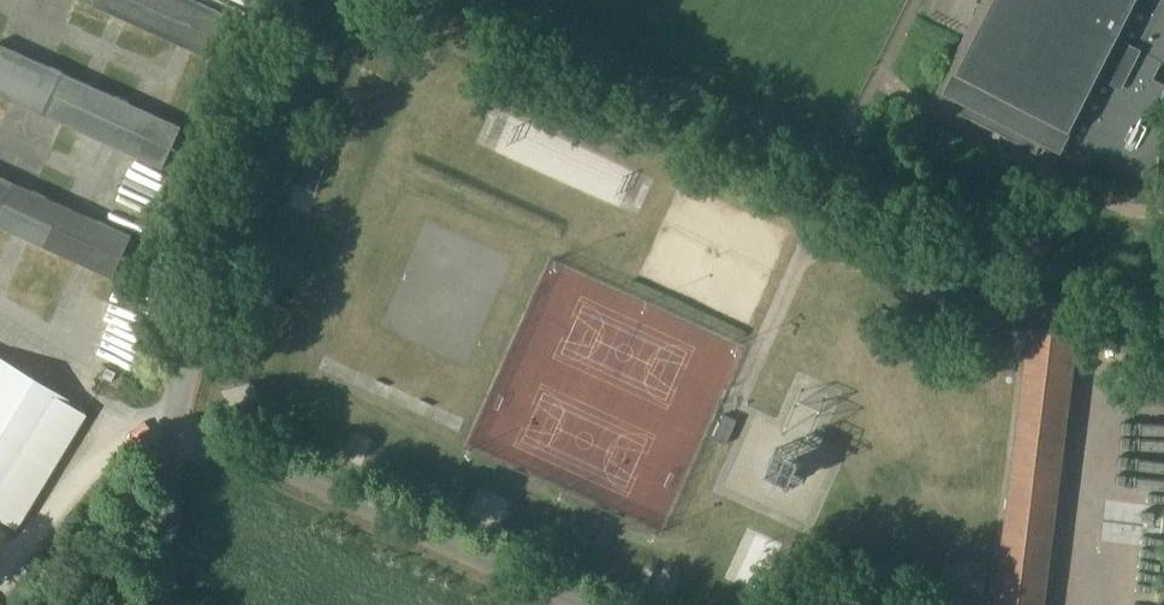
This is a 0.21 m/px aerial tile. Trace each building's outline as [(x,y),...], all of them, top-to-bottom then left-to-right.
[(213,57),(233,15),(209,4),(200,0),(88,0),(213,57)] [(955,83),(1153,176),(1160,87),(1151,78),(1158,52),(1163,56),(1163,0),(997,0),(955,83)] [(20,101),(70,124),(163,167),(183,124),(57,67),(4,43),(0,41),(0,92),(20,101)] [(973,94),(964,90),(953,111),(1040,156),(1051,131),(973,94)] [(86,264),(114,276),(133,234),(65,203),(41,192),(0,174),(0,225),(86,264)] [(997,604),(1044,604),(1078,332),(1031,326),(1031,329),(1028,348),(997,604)] [(1014,346),(1028,348),(1031,329),(1017,327),(1014,346)] [(15,528),(86,412),(67,401),(67,399),(0,359),(0,518),(15,528)] [(110,364),(103,376),(111,380),(116,371),(110,364)] [(729,417),(725,415),(715,438),(728,444),(738,420),(729,417)]
